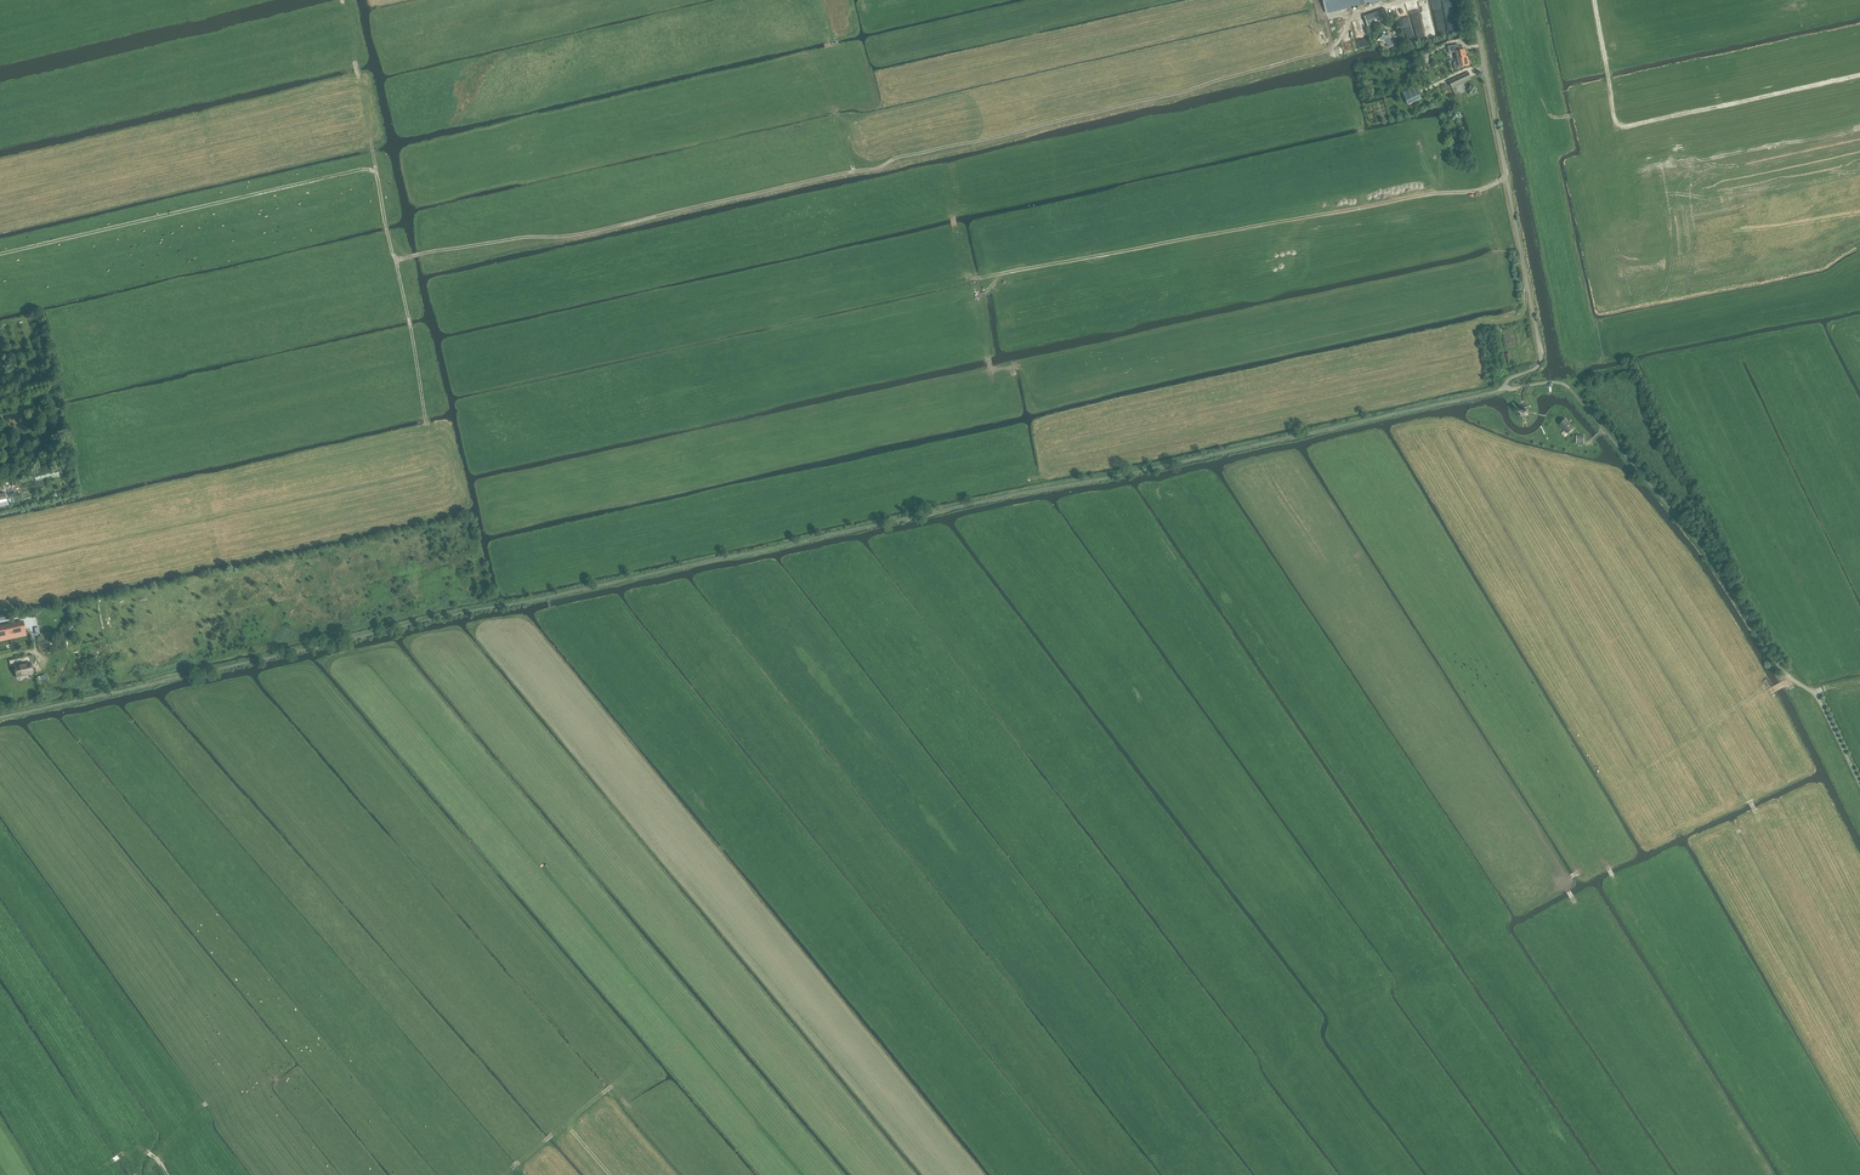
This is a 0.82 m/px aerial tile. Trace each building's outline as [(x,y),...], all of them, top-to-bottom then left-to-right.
[(1327,13),(1348,8),(1364,5),(1364,4),(1383,0),(1324,0),(1327,13)] [(1386,9),(1365,17),(1368,27),(1390,19),(1386,9)] [(1393,45),(1389,35),(1386,36),(1385,34),(1382,35),(1383,37),(1380,38),(1381,41),(1385,40),(1388,47),(1393,45)] [(1450,53),(1455,52),(1455,56),(1456,59),(1456,60),(1467,57),(1466,54),(1465,50),(1460,51),(1459,45),(1448,47),(1450,53)] [(1456,63),(1454,63),(1455,70),(1460,69),(1460,68),(1470,66),(1468,57),(1467,57),(1456,60),(1456,59),(1455,60),(1456,63)] [(1469,73),(1449,82),(1452,89),(1456,96),(1469,90),(1466,82),(1472,79),(1469,73)] [(1416,87),(1403,93),(1408,105),(1422,99),(1416,87)] [(1560,425),(1568,434),(1574,428),(1566,419),(1560,425)] [(9,505),(6,493),(0,494),(0,507),(9,505)] [(8,625),(10,634),(25,631),(23,621),(8,625)] [(8,625),(0,626),(0,636),(10,634),(8,625)] [(33,674),(31,663),(14,666),(17,677),(33,674)]
